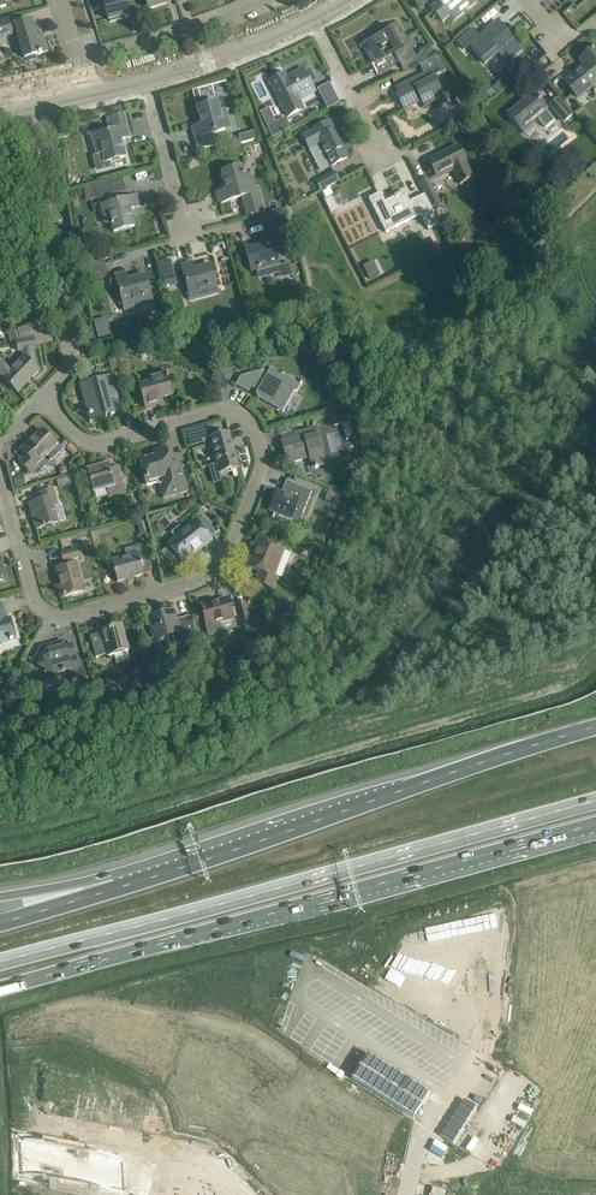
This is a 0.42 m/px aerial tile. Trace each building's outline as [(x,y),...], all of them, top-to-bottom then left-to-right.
[(106,2),(104,2),(107,13),(109,20),(110,20),(110,22),(123,19),(123,17),(130,15),(126,0),(105,0),(106,2)] [(149,9),(167,4),(166,0),(146,0),(149,9)] [(432,8),(443,21),(451,15),(449,13),(464,0),(437,0),(438,2),(432,8)] [(25,58),(27,58),(28,60),(30,61),(35,59),(36,57),(35,55),(38,54),(39,55),(42,54),(42,53),(48,51),(43,36),(38,38),(32,20),(21,24),(11,27),(8,19),(0,21),(0,38),(17,32),(21,47),(25,58)] [(403,70),(417,57),(416,57),(415,55),(416,55),(400,25),(399,26),(398,23),(399,23),(381,27),(382,27),(385,33),(365,43),(366,44),(366,43),(371,52),(367,54),(369,57),(370,56),(374,63),(372,64),(377,74),(378,74),(378,73),(399,62),(403,70)] [(472,30),(473,29),(458,42),(465,50),(470,45),(486,64),(500,52),(508,62),(507,62),(508,63),(523,50),(523,49),(522,50),(500,24),(493,30),(494,31),(489,35),(486,31),(478,37),(472,30)] [(424,50),(427,56),(433,53),(430,47),(424,50)] [(578,98),(585,92),(583,89),(595,79),(595,47),(580,60),(586,67),(574,77),(572,76),(565,82),(578,98)] [(434,78),(440,75),(432,60),(423,65),(427,72),(397,88),(403,99),(400,100),(405,109),(422,100),(423,102),(424,102),(423,100),(429,97),(435,108),(434,108),(435,109),(447,102),(434,78)] [(293,100),(314,89),(304,69),(282,80),(280,76),(270,82),(288,117),(299,111),(293,100)] [(517,107),(509,114),(516,124),(524,134),(532,127),(529,123),(537,117),(546,128),(555,121),(546,110),(540,102),(541,101),(534,93),(524,102),(525,103),(518,108),(517,107)] [(465,95),(456,100),(465,116),(474,111),(465,95)] [(550,105),(564,122),(573,115),(559,98),(550,105)] [(202,125),(193,128),(196,138),(199,150),(216,145),(213,134),(226,130),(221,114),(221,112),(218,102),(197,108),(202,125)] [(98,135),(91,137),(97,155),(103,154),(106,163),(126,157),(121,140),(130,137),(127,126),(128,126),(125,114),(108,119),(111,131),(98,135)] [(267,126),(273,138),(290,129),(284,118),(267,126)] [(65,122),(55,124),(59,140),(68,138),(65,122)] [(329,122),(304,135),(310,148),(319,143),(330,166),(348,157),(339,140),(340,140),(340,139),(337,141),(335,137),(337,136),(329,122)] [(428,161),(436,175),(428,179),(427,177),(419,181),(425,192),(432,208),(440,204),(430,183),(454,172),(460,184),(473,178),(466,163),(467,162),(459,145),(428,161)] [(218,193),(220,203),(242,197),(247,217),(264,212),(258,188),(249,190),(242,167),(222,173),(226,190),(218,193)] [(334,172),(317,181),(322,190),(339,181),(334,172)] [(111,183),(95,187),(97,197),(113,193),(111,183)] [(396,197),(385,203),(380,194),(370,199),(384,227),(394,222),(395,224),(415,214),(405,193),(399,196),(399,195),(395,197),(396,197)] [(107,205),(115,232),(135,226),(130,209),(139,207),(136,196),(107,205)] [(421,214),(428,229),(439,223),(432,208),(421,214)] [(277,229),(287,226),(282,209),(265,214),(270,231),(272,230),(273,236),(272,236),(272,235),(261,238),(263,245),(246,250),(252,271),(258,269),(260,276),(281,270),(279,263),(273,239),(279,238),(277,229)] [(503,210),(498,227),(506,229),(511,212),(503,210)] [(91,252),(80,255),(81,260),(92,257),(91,252)] [(172,260),(160,263),(166,286),(178,283),(172,260)] [(185,277),(189,293),(217,285),(215,276),(211,265),(194,270),(192,263),(182,265),(185,277)] [(377,270),(369,275),(371,279),(379,275),(377,270)] [(116,276),(123,303),(151,296),(145,275),(128,279),(126,273),(116,276)] [(95,288),(88,290),(90,297),(97,296),(95,288)] [(4,378),(4,379),(18,393),(39,372),(36,369),(33,348),(35,348),(34,338),(21,341),(19,329),(18,329),(18,331),(14,332),(9,332),(11,343),(17,342),(19,352),(23,352),(24,358),(11,371),(0,360),(0,374),(4,378)] [(115,354),(108,356),(112,370),(119,368),(115,354)] [(256,393),(258,397),(259,398),(264,397),(265,402),(270,400),(271,405),(276,404),(278,409),(283,412),(289,402),(295,392),(297,393),(301,385),(299,384),(300,382),(290,377),(289,378),(271,368),(269,372),(264,369),(241,376),(236,385),(249,392),(253,385),(259,389),(256,393)] [(143,398),(146,409),(159,406),(157,400),(172,396),(169,384),(165,370),(146,376),(148,380),(139,383),(143,398)] [(224,372),(217,373),(221,389),(228,387),(224,372)] [(108,376),(80,384),(88,414),(90,421),(91,424),(107,419),(106,416),(115,414),(111,399),(118,397),(112,375),(108,376)] [(335,390),(332,396),(338,400),(341,394),(335,390)] [(348,410),(331,415),(334,426),(351,421),(348,410)] [(295,438),(282,442),(286,457),(288,464),(295,462),(310,458),(313,467),(315,467),(315,469),(318,468),(318,466),(326,464),(315,427),(312,428),(308,429),(294,433),(295,438)] [(20,462),(32,474),(38,467),(42,470),(62,450),(56,444),(42,430),(30,442),(29,441),(21,450),(26,455),(20,462)] [(196,430),(187,433),(191,447),(200,444),(196,430)] [(210,438),(220,474),(240,468),(229,432),(210,438)] [(67,441),(64,445),(71,452),(75,449),(67,441)] [(140,460),(147,485),(159,482),(162,489),(165,489),(167,497),(188,491),(182,468),(172,470),(167,451),(155,454),(155,456),(140,460)] [(91,481),(94,494),(108,490),(110,498),(126,493),(122,478),(119,467),(110,469),(109,464),(87,470),(91,481)] [(23,475),(13,478),(16,488),(23,486),(26,485),(23,475)] [(69,477),(56,481),(59,489),(72,486),(71,484),(72,483),(71,479),(70,480),(69,477)] [(278,503),(272,518),(273,519),(275,513),(292,520),(296,511),(303,514),(312,492),(287,481),(283,489),(294,494),(293,497),(277,491),(273,501),(278,503)] [(197,487),(190,488),(193,499),(199,497),(197,487)] [(41,501),(27,504),(27,505),(33,503),(36,515),(33,516),(37,529),(45,527),(45,526),(59,522),(55,507),(58,506),(54,490),(39,494),(41,501)] [(140,506),(131,508),(134,516),(142,513),(140,506)] [(170,547),(163,552),(174,566),(181,560),(183,564),(200,551),(198,549),(211,539),(204,530),(195,519),(182,530),(185,533),(169,545),(170,547)] [(139,526),(141,536),(148,534),(146,524),(139,526)] [(248,567),(260,572),(256,582),(274,589),(278,578),(275,577),(285,549),(260,539),(256,550),(257,550),(256,555),(253,554),(248,567)] [(127,557),(113,561),(115,570),(114,570),(115,573),(116,573),(118,582),(143,575),(141,566),(149,564),(145,552),(143,545),(125,550),(127,557)] [(61,554),(64,562),(66,561),(67,566),(56,569),(64,596),(61,597),(61,598),(84,591),(76,563),(74,564),(72,559),(79,558),(77,549),(61,554)] [(235,606),(236,607),(231,609),(228,599),(202,606),(207,625),(209,636),(223,632),(220,622),(234,618),(238,616),(241,625),(252,622),(246,603),(235,606)] [(5,643),(16,640),(11,619),(3,621),(1,614),(5,614),(2,605),(0,606),(0,645),(5,643)] [(152,629),(156,641),(180,634),(182,639),(197,635),(192,615),(177,619),(174,610),(174,611),(163,615),(162,613),(162,616),(150,619),(150,617),(149,617),(152,629)] [(283,613),(280,617),(287,622),(290,617),(283,613)] [(90,636),(94,648),(96,658),(109,654),(110,657),(128,652),(124,636),(121,625),(102,630),(103,633),(90,636)] [(72,675),(71,676),(75,689),(90,685),(86,671),(80,673),(79,669),(76,655),(72,644),(64,646),(63,641),(54,643),(56,648),(48,650),(41,647),(35,657),(32,662),(54,675),(71,671),(72,675)]
